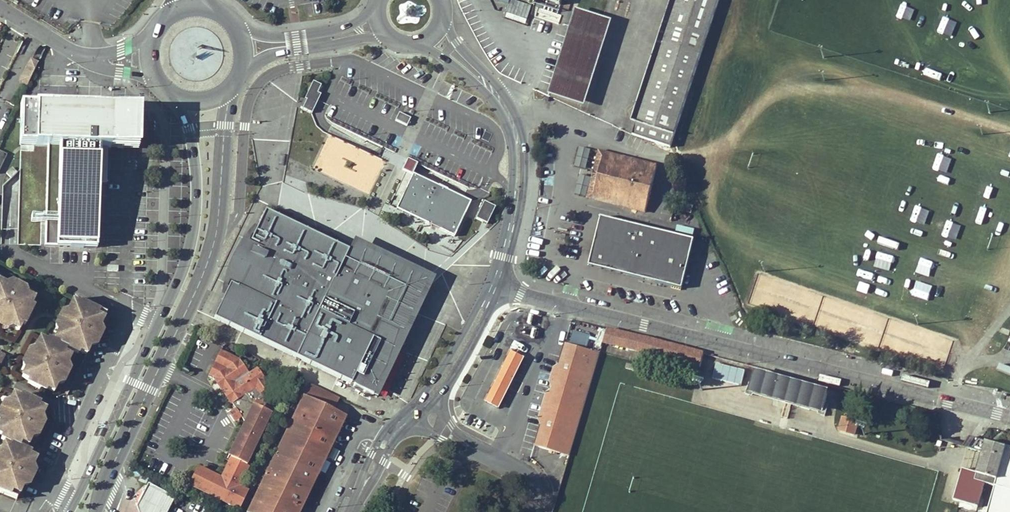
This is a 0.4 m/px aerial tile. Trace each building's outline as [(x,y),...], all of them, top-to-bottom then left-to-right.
[(573,9),(576,0),(547,0),(573,9)] [(719,0),(675,0),(663,44),(633,135),(671,148),(719,0)] [(578,9),(550,95),(586,107),(613,21),(578,9)] [(321,88),(313,84),(301,109),(312,115),(321,97),(320,96),(317,95),(321,88)] [(134,109),(19,106),(18,146),(38,147),(35,245),(97,247),(100,147),(133,148),(134,109)] [(399,115),(395,122),(407,128),(411,121),(399,115)] [(493,133),(485,130),(481,139),(489,142),(493,133)] [(384,159),(327,135),(312,170),(369,194),(384,159)] [(605,157),(634,166),(635,162),(601,152),(595,171),(600,173),(605,157)] [(623,210),(645,216),(658,169),(635,162),(634,166),(605,157),(600,173),(595,171),(594,176),(593,180),(598,181),(594,197),(624,206),(623,210)] [(408,160),(402,171),(411,176),(417,165),(408,160)] [(413,179),(396,214),(456,243),(473,207),(413,179)] [(594,197),(598,181),(593,180),(587,199),(623,210),(624,206),(594,197)] [(497,212),(485,206),(476,223),(488,229),(497,212)] [(343,259),(345,252),(263,213),(255,230),(251,230),(243,240),(237,249),(229,262),(225,273),(222,282),(220,297),(222,299),(213,318),(212,320),(213,321),(348,386),(347,389),(371,401),(373,396),(375,398),(394,359),(398,350),(399,347),(401,347),(401,341),(398,341),(396,337),(392,330),(377,322),(385,304),(394,308),(403,291),(385,282),(380,291),(350,276),(351,271),(350,265),(348,262),(343,259)] [(693,244),(643,231),(601,219),(588,267),(628,279),(679,293),(693,244)] [(694,235),(696,229),(679,225),(677,231),(694,235)] [(350,241),(345,252),(343,259),(348,262),(350,265),(351,271),(350,276),(380,291),(385,282),(403,291),(394,308),(385,304),(377,322),(392,330),(396,337),(398,341),(401,341),(432,279),(350,241)] [(782,311),(791,281),(759,272),(750,302),(782,311)] [(28,328),(37,308),(34,306),(38,299),(29,295),(8,285),(0,281),(0,323),(11,328),(21,332),(24,326),(28,328)] [(28,288),(14,282),(8,285),(29,295),(28,288)] [(75,299),(69,311),(61,329),(57,338),(64,341),(62,344),(51,338),(50,340),(43,337),(38,348),(28,367),(23,376),(30,379),(29,382),(48,391),(49,389),(56,393),(61,384),(70,366),(77,353),(72,351),(73,348),(81,353),(82,351),(90,354),(94,344),(108,317),(101,315),(102,312),(75,299)] [(63,312),(60,318),(58,324),(61,329),(69,311),(63,312)] [(104,326),(108,317),(94,344),(97,344),(104,326)] [(100,344),(106,329),(104,326),(97,344),(100,344)] [(859,340),(877,347),(881,335),(863,329),(859,340)] [(569,341),(586,346),(589,335),(572,330),(569,341)] [(603,341),(700,367),(703,353),(652,340),(638,336),(625,333),(606,330),(603,341)] [(533,447),(538,448),(568,346),(564,345),(558,365),(553,368),(549,383),(551,387),(550,391),(545,394),(537,421),(540,425),(533,447)] [(568,346),(538,448),(569,457),(588,393),(593,376),(599,354),(580,349),(568,346)] [(31,349),(25,362),(28,367),(38,348),(31,349)] [(8,353),(3,351),(0,349),(0,364),(3,365),(8,353)] [(208,376),(213,378),(239,360),(221,351),(208,376)] [(510,351),(500,371),(514,378),(524,358),(510,351)] [(236,409),(233,411),(239,419),(241,417),(244,423),(230,454),(234,456),(232,460),(230,459),(221,478),(239,487),(248,468),(246,466),(274,408),(264,404),(264,400),(275,393),(257,368),(249,373),(239,360),(213,378),(213,379),(231,405),(232,404),(236,409)] [(742,383),(744,368),(715,364),(713,379),(742,383)] [(68,382),(73,371),(70,366),(61,384),(68,382)] [(500,371),(495,382),(508,388),(514,378),(500,371)] [(749,392),(821,412),(827,393),(754,373),(749,392)] [(498,409),(508,388),(495,382),(485,402),(498,409)] [(246,511),(300,511),(346,416),(333,410),(324,406),(329,394),(308,384),(246,511)] [(333,410),(339,398),(329,394),(324,406),(333,410)] [(0,424),(0,435),(3,436),(2,439),(14,445),(22,449),(23,446),(29,449),(34,439),(44,420),(49,411),(41,407),(42,405),(22,395),(21,397),(15,395),(1,422),(0,424)] [(235,421),(239,419),(233,411),(229,413),(235,421)] [(841,415),(837,430),(855,435),(859,420),(841,415)] [(44,420),(34,439),(41,438),(47,426),(44,420)] [(941,440),(967,448),(974,437),(969,436),(963,443),(942,437),(941,440)] [(967,448),(969,448),(982,452),(974,479),(994,485),(1009,489),(1009,448),(974,437),(967,448)] [(19,500),(25,489),(35,469),(40,459),(32,455),(32,454),(22,449),(14,445),(13,447),(5,443),(1,451),(0,454),(0,492),(16,498),(19,500)] [(31,486),(37,474),(35,469),(25,489),(31,486)] [(987,506),(1008,511),(1009,511),(1009,489),(994,485),(987,506)] [(147,486),(138,504),(140,511),(141,511),(166,511),(173,498),(147,486)]
